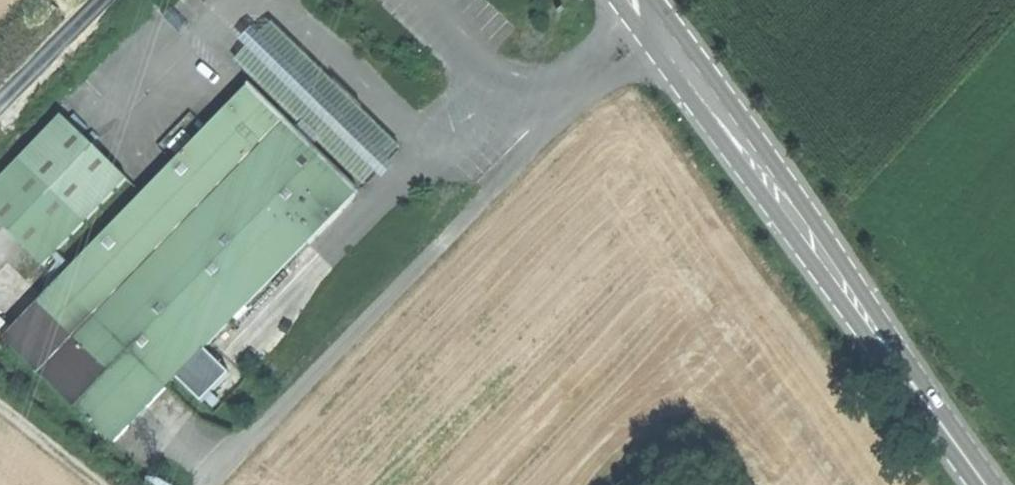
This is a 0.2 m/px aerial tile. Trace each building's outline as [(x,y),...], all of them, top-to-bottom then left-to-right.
[(314,140),(255,84),(158,184),(9,336),(119,440),(154,405),(364,190),(314,140)] [(27,157),(91,220),(133,177),(68,114),(27,157)] [(91,220),(27,157),(0,185),(0,218),(48,265),(91,220)]
